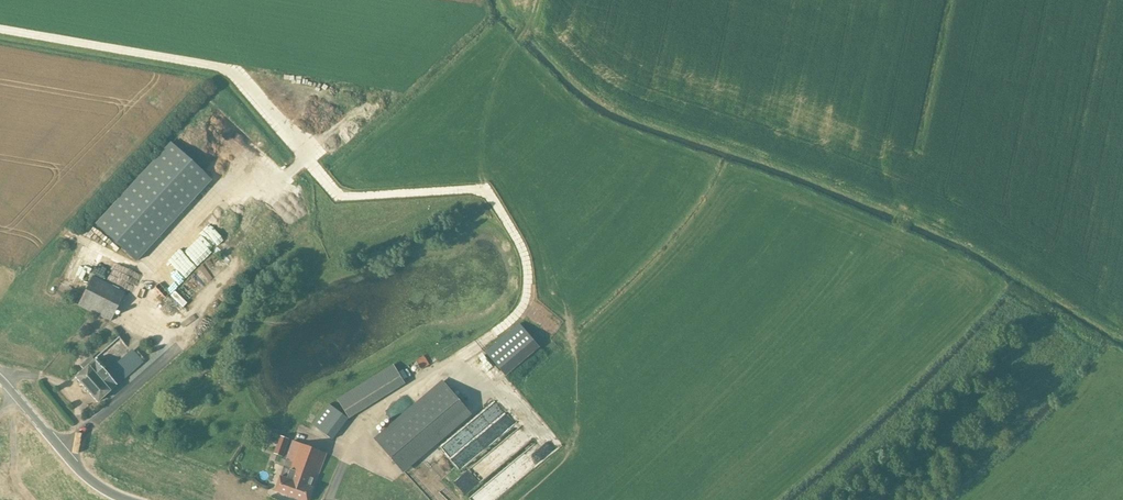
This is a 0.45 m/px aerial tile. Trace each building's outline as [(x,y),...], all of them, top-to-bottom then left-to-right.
[(95,224),(136,261),(210,180),(170,143),(95,224)] [(287,222),(272,236),(276,240),(291,227),(287,222)] [(92,276),(77,305),(110,322),(125,292),(92,276)] [(182,307),(188,302),(178,289),(172,294),(182,307)] [(520,324),(486,353),(506,376),(540,347),(520,324)] [(108,375),(117,385),(142,363),(133,353),(108,375)] [(416,360),(422,370),(429,365),(424,356),(416,360)] [(95,358),(74,375),(95,401),(116,386),(95,358)] [(353,417),(410,383),(398,363),(341,397),(353,417)] [(375,440),(404,473),(472,415),(444,382),(375,440)] [(498,398),(441,445),(462,471),(464,470),(473,481),(529,436),(498,398)] [(313,425),(322,432),(338,411),(329,404),(313,425)] [(277,446),(275,453),(283,456),(289,439),(281,436),(278,444),(277,446)] [(280,476),(275,491),(300,499),(309,499),(313,488),(326,454),(293,441),(286,460),(293,462),(287,479),(280,476)]
